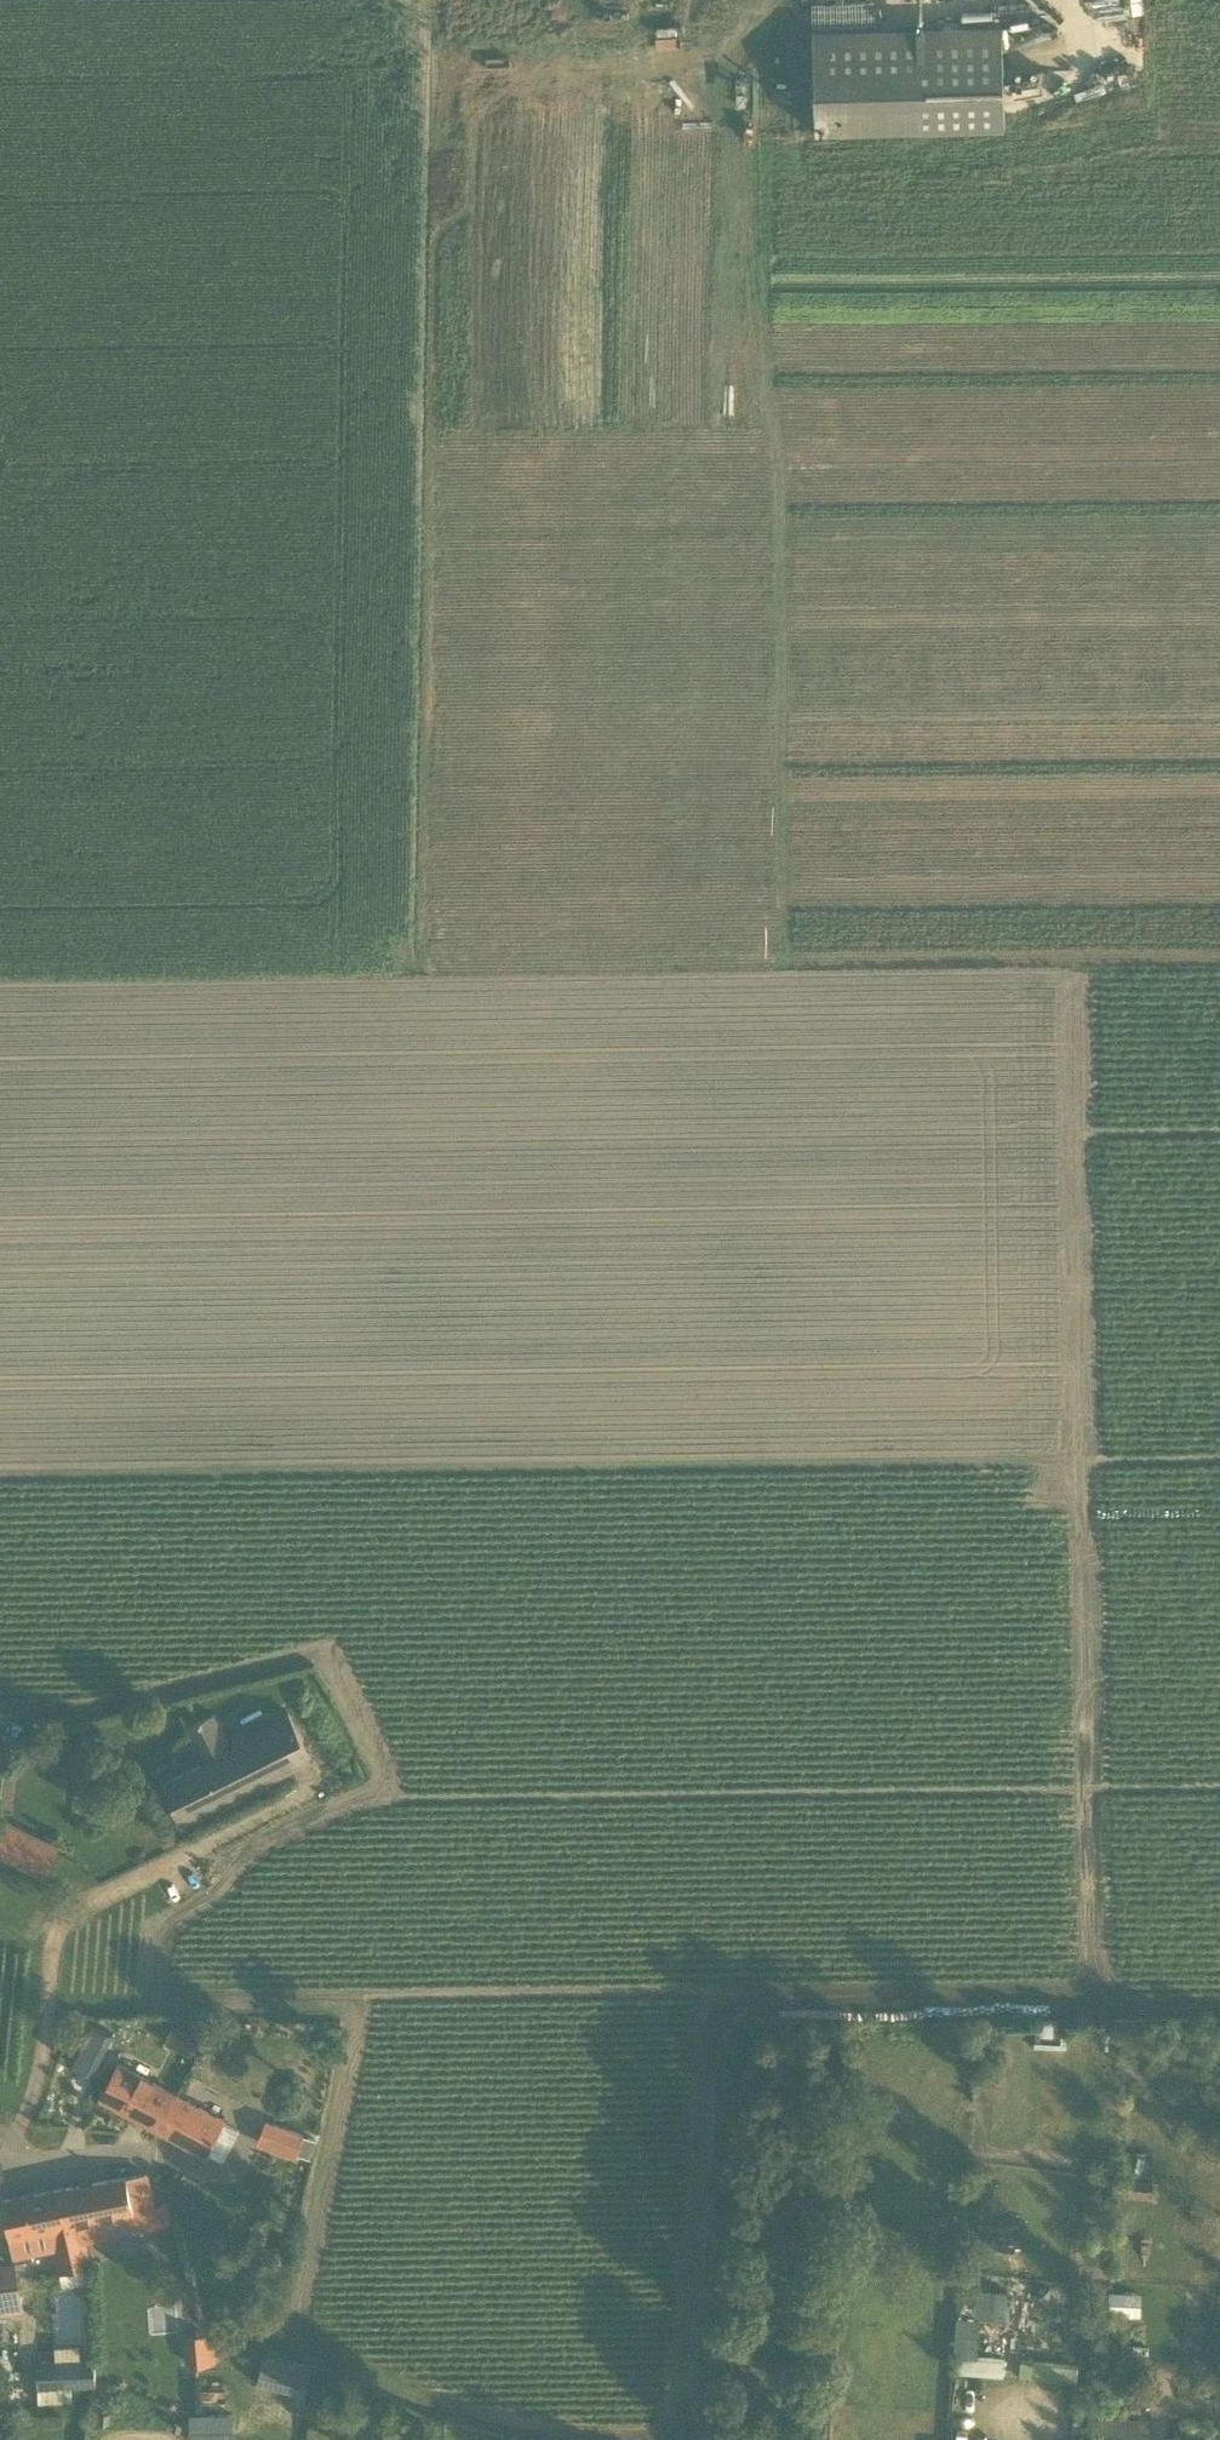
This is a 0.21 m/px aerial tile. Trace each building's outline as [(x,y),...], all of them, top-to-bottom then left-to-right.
[(813,32),(816,132),(1004,128),(1002,28),(813,32)] [(204,1763),(163,1783),(183,1821),(310,1758),(285,1708),(232,1735),(238,1746),(232,1749),(214,1713),(186,1727),(204,1763)] [(87,2020),(66,2061),(92,2074),(113,2033),(87,2020)] [(174,2025),(166,2043),(192,2055),(201,2037),(207,2023),(182,2022),(180,2027),(174,2025)] [(175,2094),(120,2065),(101,2100),(156,2130),(175,2094)] [(175,2094),(156,2130),(205,2156),(207,2153),(222,2161),(240,2129),(175,2094)] [(306,2136),(268,2121),(259,2144),(297,2159),(299,2154),(311,2158),(318,2140),(306,2136)] [(1130,2198),(1155,2197),(1154,2155),(1129,2156),(1130,2198)] [(81,2223),(86,2242),(121,2234),(117,2215),(153,2207),(146,2173),(127,2177),(55,2190),(61,2213),(67,2212),(70,2225),(81,2223)] [(61,2213),(55,2190),(3,2199),(13,2258),(55,2250),(60,2273),(92,2267),(86,2242),(81,2223),(70,2225),(67,2212),(61,2213)] [(23,2310),(16,2264),(0,2267),(0,2314),(23,2310)] [(977,2288),(975,2317),(982,2318),(993,2319),(995,2290),(977,2288)] [(1144,2315),(1145,2291),(1113,2291),(1113,2315),(1144,2315)] [(191,2366),(214,2365),(212,2333),(189,2334),(191,2366)] [(308,2395),(316,2364),(267,2351),(259,2382),(308,2395)] [(95,2358),(61,2360),(37,2361),(38,2388),(96,2385),(95,2358)] [(1021,2358),(1020,2377),(1077,2382),(1079,2363),(1021,2358)] [(234,2439),(234,2410),(225,2410),(225,2401),(202,2401),(202,2410),(191,2411),(191,2439),(231,2439),(234,2439)] [(1150,2418),(1102,2416),(1101,2438),(1098,2438),(1097,2439),(1149,2439),(1150,2418)] [(20,2426),(0,2428),(0,2439),(21,2439),(20,2426)]
